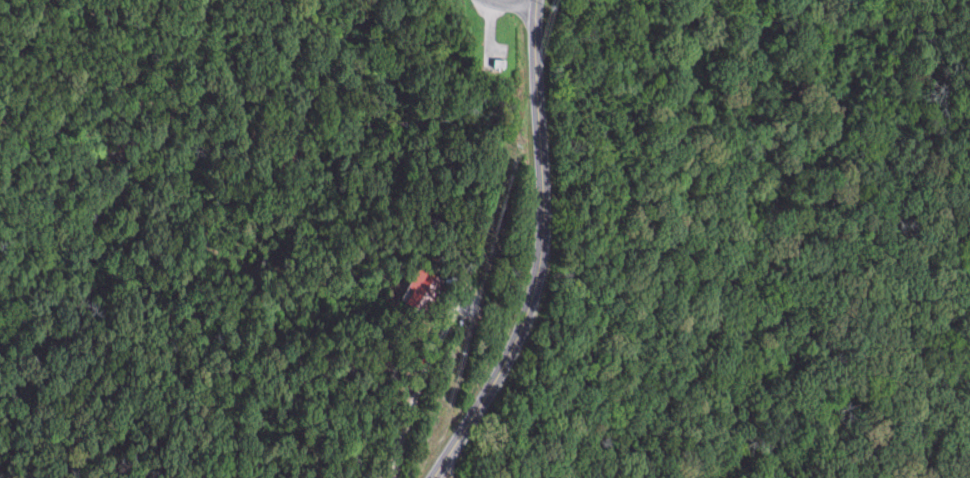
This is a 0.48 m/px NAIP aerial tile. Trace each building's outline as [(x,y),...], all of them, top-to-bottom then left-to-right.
[(427,315),(447,283),(423,268),(411,288),(415,291),(408,304),(427,315)]
